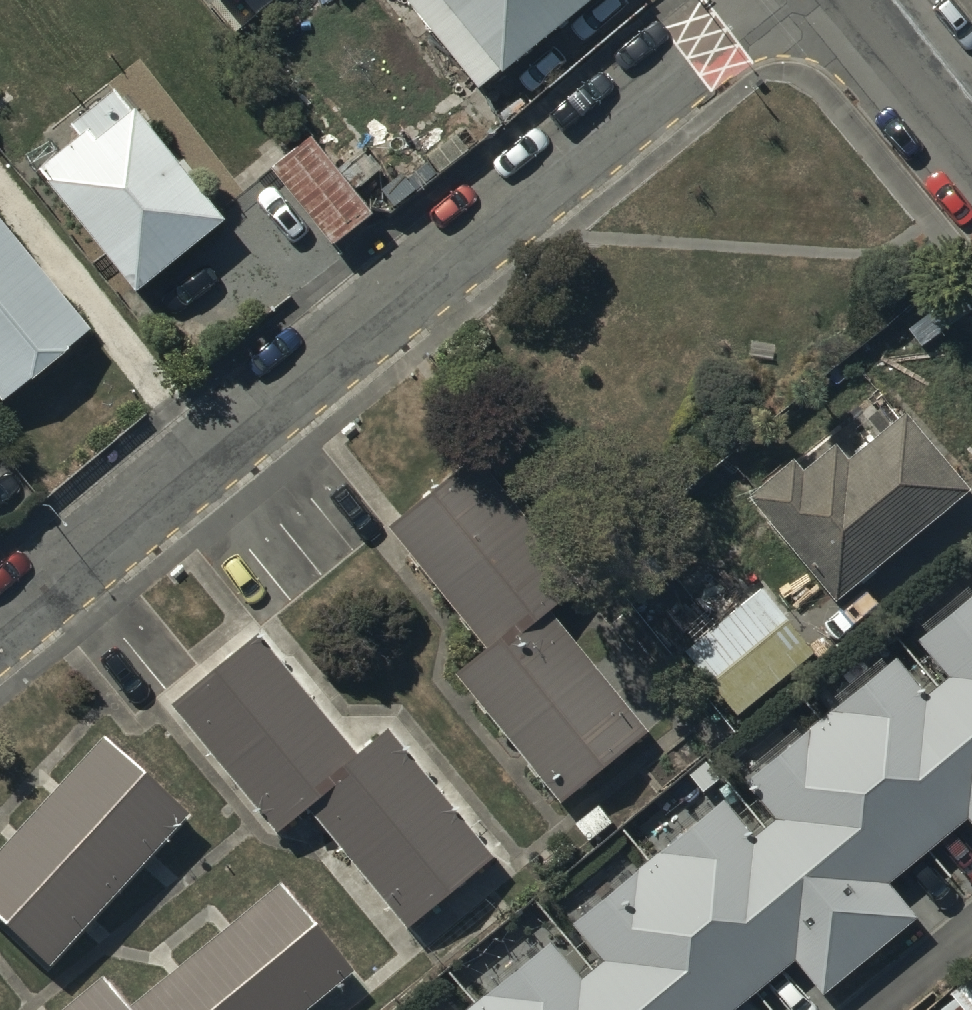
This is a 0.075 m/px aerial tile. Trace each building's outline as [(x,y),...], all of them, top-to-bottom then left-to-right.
[(408,2),(482,92),(504,75),(506,77),(600,0),(411,0),(408,2)] [(83,140),(43,171),(140,295),(229,226),(139,111),(136,113),(119,92),(74,128),(83,140)] [(275,171),(335,246),(370,216),(308,143),(275,171)] [(2,404),(89,333),(0,223),(0,402),(2,404)] [(839,606),(971,492),(971,489),(906,412),(847,463),(834,447),(803,474),(793,463),(749,501),(839,606)] [(489,650),(457,677),(563,805),(651,732),(549,609),(587,577),(485,454),(391,532),(489,650)] [(738,719),(817,657),(785,616),(790,613),(764,580),(740,599),(745,606),(686,652),(738,719)] [(797,965),(824,998),(919,920),(892,887),(970,823),(971,826),(971,601),(921,643),(950,678),(928,696),(899,660),(748,784),(778,821),(756,839),(727,803),(573,928),(603,964),(583,981),(553,944),(472,1009),(742,1009),(797,965)] [(262,638),(174,707),(281,835),(310,811),(410,932),(496,860),(390,732),(361,757),(262,638)] [(108,746),(0,863),(0,928),(53,976),(192,823),(108,746)] [(355,980),(287,895),(143,1009),(319,1009),(355,980)] [(948,994),(953,1001),(941,1009),(971,1009),(971,975),(948,994)] [(100,992),(78,1009),(128,1009),(109,985),(100,992)]
